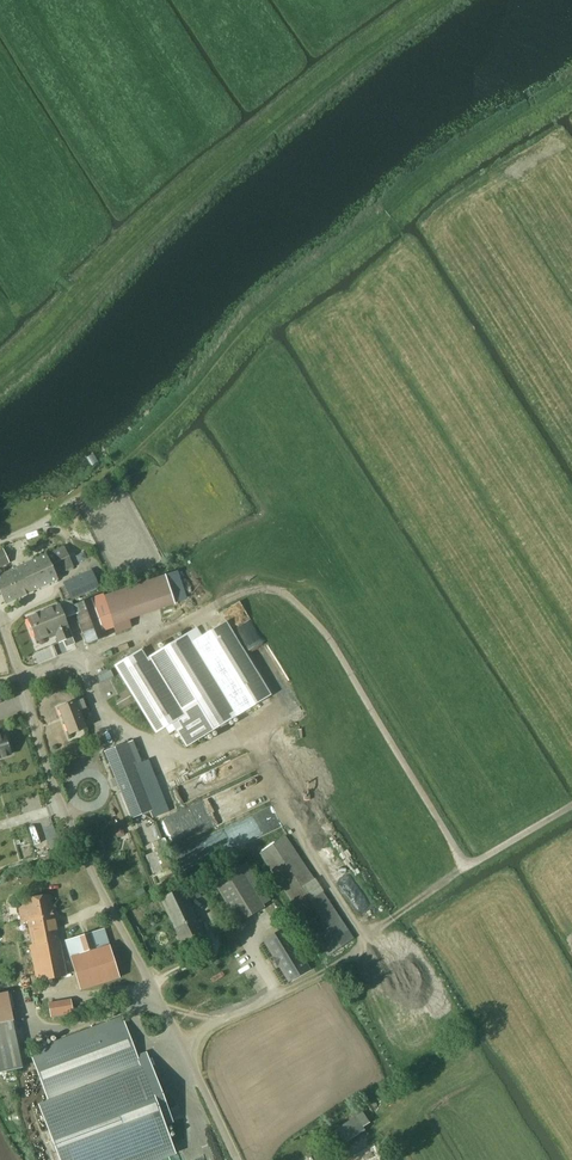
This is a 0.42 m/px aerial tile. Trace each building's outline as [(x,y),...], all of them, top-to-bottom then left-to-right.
[(19,567),(30,592),(58,580),(55,575),(74,568),(64,546),(19,567)] [(9,563),(3,550),(0,551),(0,567),(9,563)] [(30,592),(19,567),(0,575),(0,590),(6,603),(30,592)] [(72,600),(99,589),(92,571),(65,582),(72,600)] [(128,620),(175,605),(165,575),(103,595),(116,633),(131,628),(128,620)] [(95,596),(73,605),(88,643),(108,635),(105,629),(107,628),(95,596)] [(58,605),(27,617),(36,639),(55,632),(59,643),(63,641),(65,648),(75,644),(64,618),(76,614),(73,605),(72,601),(66,601),(58,604),(58,605)] [(136,652),(114,665),(155,732),(165,726),(169,732),(175,729),(186,746),(191,743),(246,709),(268,696),(270,694),(232,631),(226,621),(202,636),(197,628),(142,661),(136,652)] [(68,734),(85,727),(75,701),(58,708),(68,734)] [(10,755),(3,734),(0,735),(0,758),(10,755)] [(133,740),(123,744),(137,778),(146,774),(133,740)] [(123,743),(105,750),(132,817),(150,810),(137,778),(123,744),(123,743)] [(243,826),(307,922),(329,955),(353,939),(267,810),(243,826)] [(215,881),(239,922),(265,907),(240,866),(215,881)] [(161,897),(173,922),(185,947),(205,938),(181,888),(161,897)] [(49,893),(17,899),(21,922),(27,920),(53,915),(49,893)] [(53,915),(27,920),(32,944),(30,945),(37,981),(66,975),(59,940),(58,940),(53,915)] [(104,929),(65,941),(80,990),(119,978),(104,929)] [(284,929),(264,940),(274,957),(273,958),(277,965),(279,964),(289,981),(309,970),(284,929)] [(11,1070),(22,1068),(12,1021),(13,1020),(7,992),(0,994),(0,1073),(11,1070)] [(48,1003),(49,1008),(51,1017),(61,1016),(73,1013),(70,999),(48,1003)] [(141,1068),(136,1056),(122,1016),(30,1050),(49,1102),(141,1068)] [(60,1159),(153,1159),(174,1152),(164,1126),(172,1123),(146,1053),(136,1056),(141,1068),(49,1102),(39,1106),(60,1159)] [(377,1125),(366,1109),(324,1136),(334,1153),(377,1125)]
